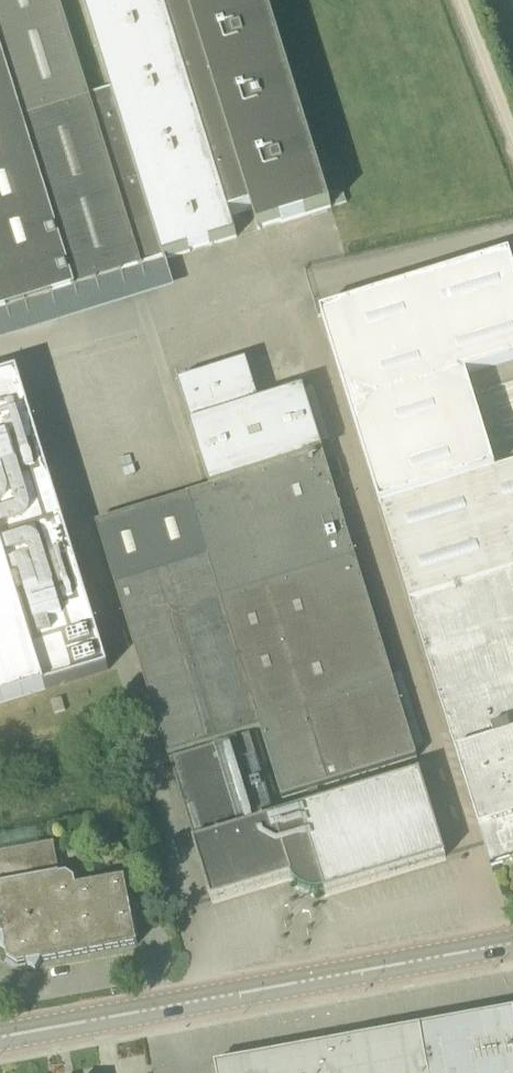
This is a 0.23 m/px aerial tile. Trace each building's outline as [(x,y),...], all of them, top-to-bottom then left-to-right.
[(110,90),(90,96),(60,0),(0,0),(0,312),(236,238),(230,217),(251,210),(257,231),(331,208),(266,0),(82,0),(110,90)] [(495,470),(466,375),(512,361),(512,266),(509,255),(321,313),(348,400),(381,505),(380,505),(485,845),(492,867),(512,861),(512,464),(495,470)] [(417,759),(355,559),(335,566),(329,549),(350,542),(303,390),(258,404),(246,363),(179,384),(192,425),(191,425),(210,489),(189,496),(208,559),(116,587),(168,757),(189,750),(190,754),(219,746),(218,742),(260,729),(282,801),(307,793),(311,807),(322,804),(317,790),(415,760),(417,759)] [(69,542),(18,374),(0,380),(0,704),(108,671),(69,542)] [(355,559),(350,542),(329,549),(335,566),(355,559)] [(326,895),(446,858),(420,773),(322,804),(311,807),(275,818),(250,736),(219,746),(190,754),(170,761),(195,842),(193,843),(211,902),(291,878),(291,879),(295,884),(299,889),(305,892),(311,894),(318,895),(325,894),(326,895)] [(0,853),(0,921),(3,936),(0,940),(0,947),(6,951),(7,960),(18,967),(27,966),(36,971),(42,963),(138,945),(125,879),(76,887),(75,880),(67,875),(60,877),(54,843),(0,853)] [(216,1066),(217,1072),(512,1072),(512,1011),(216,1066)]
